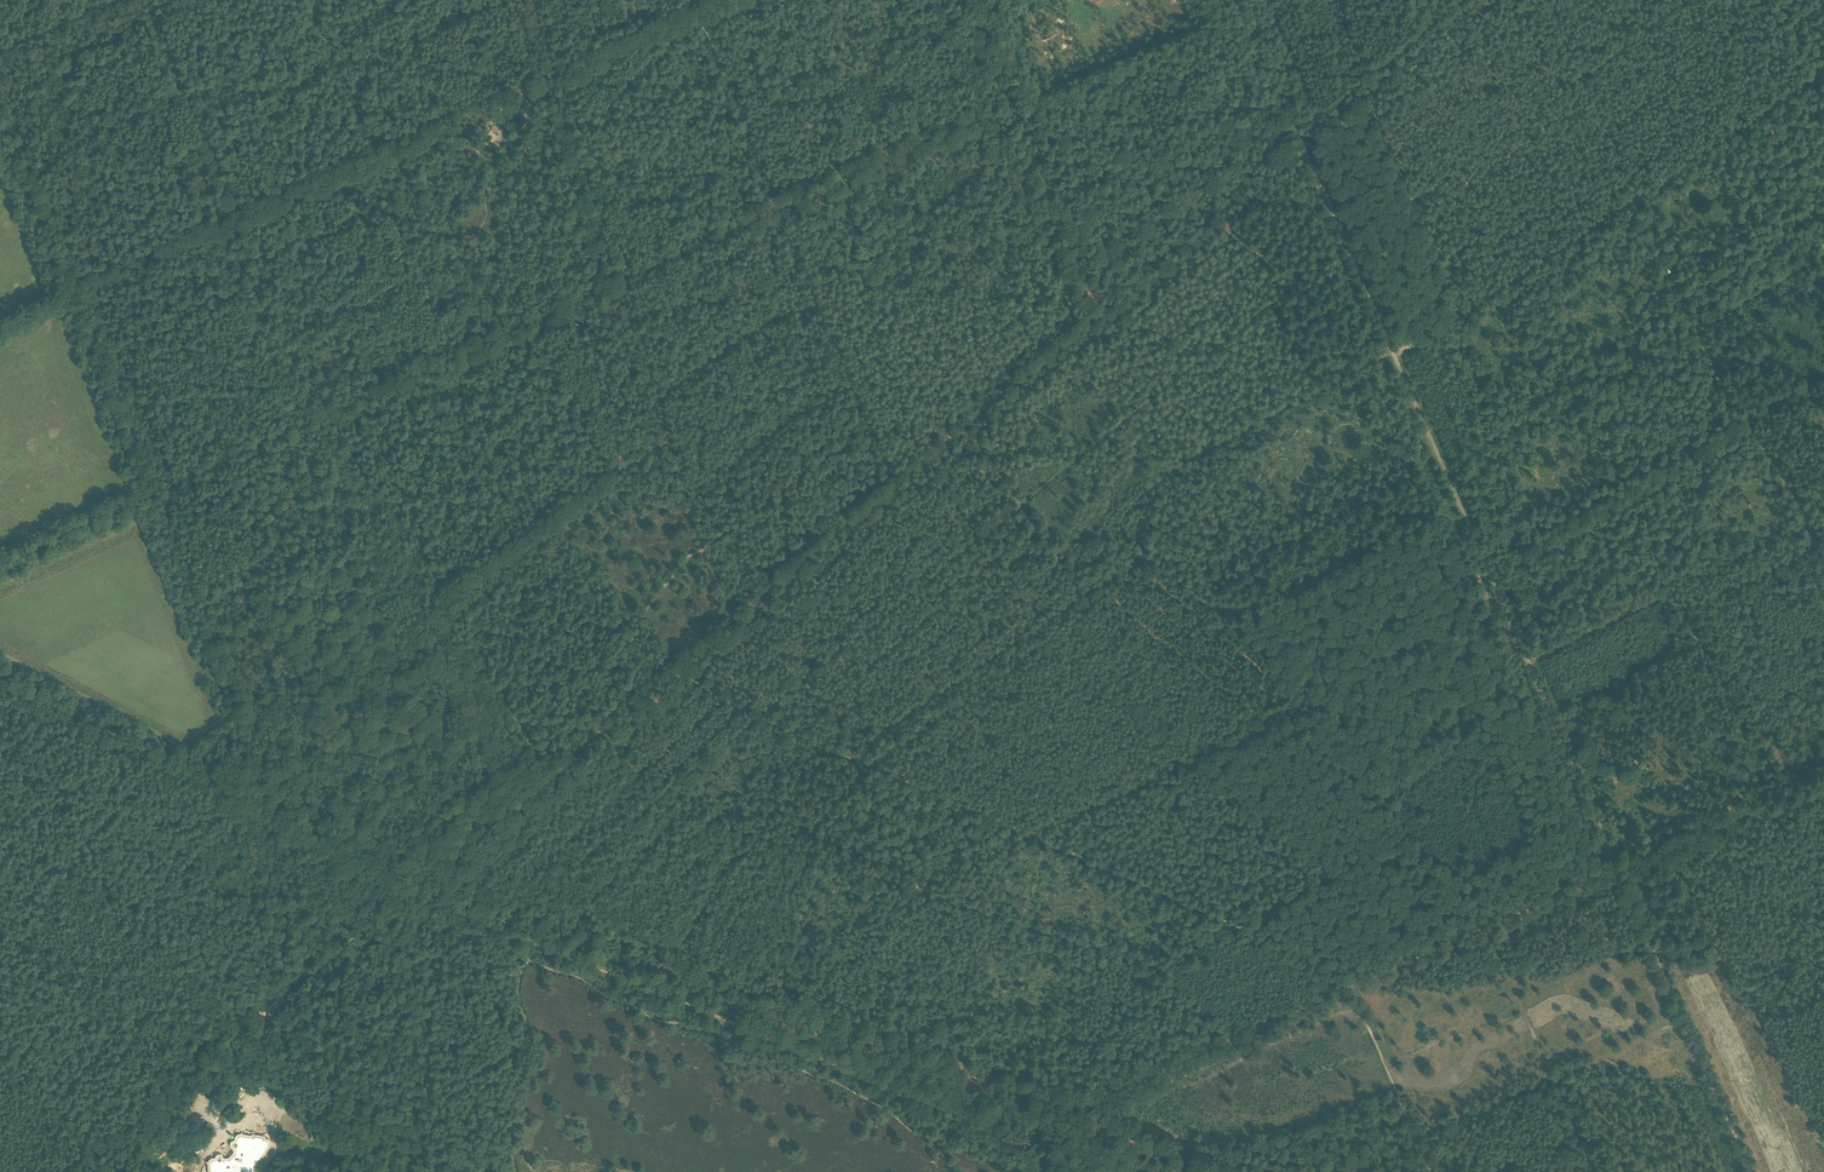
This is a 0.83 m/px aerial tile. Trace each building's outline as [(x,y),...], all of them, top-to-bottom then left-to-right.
[(206,1126),(206,1127),(219,1127),(220,1127),(220,1126),(219,1120),(219,1119),(219,1118),(218,1117),(212,1114),(211,1114),(210,1114),(209,1115),(204,1124),(204,1125),(205,1126),(206,1126)] [(235,1143),(237,1143),(235,1151),(229,1156),(221,1157),(221,1155),(221,1154),(220,1154),(219,1154),(218,1154),(218,1155),(217,1155),(217,1156),(213,1156),(212,1156),(211,1157),(210,1158),(210,1159),(210,1160),(211,1171),(247,1171),(248,1171),(269,1142),(269,1141),(270,1141),(270,1140),(269,1139),(269,1138),(268,1138),(268,1137),(267,1137),(240,1132),(239,1132),(238,1132),(238,1133),(237,1133),(237,1134),(237,1135),(236,1139),(235,1139),(234,1140),(234,1141),(234,1142),(234,1143),(235,1143)]
